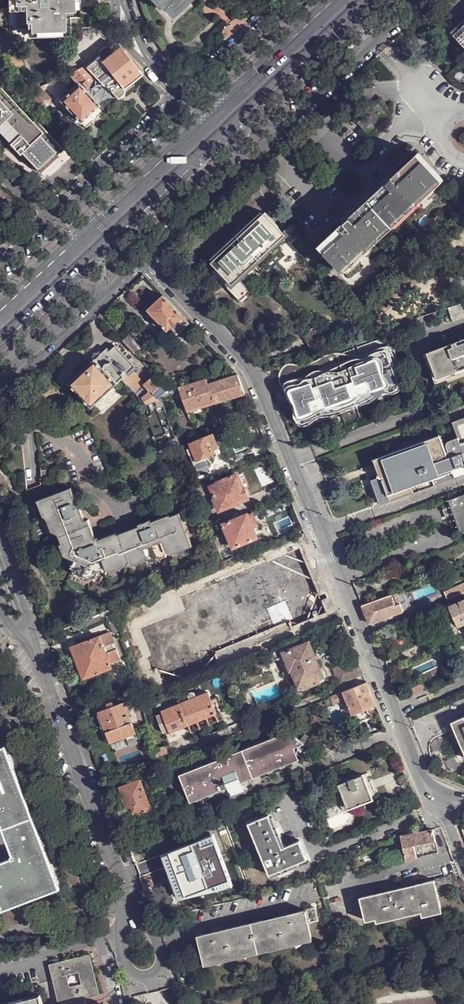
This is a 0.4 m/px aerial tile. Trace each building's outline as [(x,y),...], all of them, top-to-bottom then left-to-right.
[(29,31),(37,31),(61,30),(71,29),(71,27),(70,16),(70,13),(70,0),(14,0),(15,10),(19,10),(19,26),(29,26),(29,31)] [(70,13),(70,16),(80,16),(79,0),(70,0),(70,13)] [(163,9),(163,8),(167,5),(171,9),(172,10),(178,5),(176,3),(180,0),(155,0),(163,9)] [(454,35),(463,45),(463,25),(454,35)] [(124,88),(142,74),(113,37),(111,39),(114,43),(110,47),(105,47),(99,52),(99,57),(87,68),(105,86),(106,85),(117,96),(118,99),(124,94),(125,89),(124,88)] [(3,43),(16,69),(25,64),(22,59),(11,38),(1,42),(2,43),(3,43)] [(67,55),(68,75),(70,75),(87,67),(72,51),(67,55)] [(87,67),(70,75),(79,84),(74,89),(73,86),(65,93),(66,95),(61,100),(81,122),(99,105),(92,98),(105,86),(87,68),(87,67)] [(64,77),(51,83),(53,87),(62,83),(62,82),(65,80),(64,77)] [(103,109),(117,96),(106,85),(105,86),(92,98),(99,105),(103,109)] [(20,153),(22,151),(41,171),(51,162),(50,161),(50,159),(52,158),(54,158),(60,152),(63,149),(36,119),(33,121),(0,87),(0,132),(20,153)] [(28,92),(44,108),(51,101),(52,98),(41,87),(35,89),(33,90),(28,92)] [(358,123),(364,130),(370,124),(364,117),(358,123)] [(343,271),(441,178),(419,153),(369,200),(320,246),(343,271)] [(444,181),(441,178),(343,271),(345,273),(444,181)] [(262,212),(247,225),(245,227),(248,230),(264,214),(262,212)] [(230,246),(214,261),(212,263),(217,269),(233,285),(239,279),(255,265),(287,235),(284,233),(281,229),(279,227),(267,214),(266,213),(264,214),(248,230),(245,227),(240,232),(242,234),(235,241),(233,239),(228,243),(230,246)] [(240,218),(234,225),(240,232),(245,227),(247,225),(240,218)] [(224,239),(228,243),(233,239),(240,232),(234,225),(224,239)] [(240,232),(233,239),(235,241),(242,234),(240,232)] [(289,237),(287,235),(255,265),(257,266),(289,237)] [(211,259),(214,261),(230,246),(228,243),(211,259)] [(317,255),(309,262),(315,268),(322,261),(317,255)] [(239,279),(241,281),(257,266),(255,265),(239,279)] [(233,285),(217,269),(213,272),(241,302),(251,292),(241,281),(239,279),(233,285)] [(191,322),(164,295),(148,309),(153,314),(156,317),(163,325),(168,330),(172,327),(179,333),(191,322)] [(450,308),(454,320),(463,316),(463,303),(450,308)] [(370,306),(369,307),(371,309),(368,312),(374,318),(378,314),(370,306)] [(371,309),(369,307),(362,313),(363,313),(371,321),(378,315),(378,314),(374,318),(368,312),(371,309)] [(130,334),(124,340),(135,351),(140,345),(130,334)] [(461,339),(460,336),(449,340),(450,343),(431,351),(440,376),(463,366),(463,338),(461,339)] [(124,376),(133,368),(135,366),(116,345),(110,350),(107,347),(70,383),(92,406),(124,376)] [(282,370),(285,377),(288,376),(289,379),(292,386),(312,378),(315,386),(302,390),(304,398),(297,401),(304,419),(329,410),(356,400),(370,395),(402,383),(396,367),(390,349),(364,359),(343,366),(338,352),(336,351),(333,352),(325,354),(326,358),(301,366),(300,361),(288,363),(287,364),(286,364),(284,366),(283,367),(283,368),(282,370)] [(146,383),(133,368),(124,376),(138,391),(146,383)] [(209,383),(207,378),(179,387),(187,409),(247,391),(246,389),(245,389),(239,373),(209,383)] [(156,374),(147,384),(151,390),(143,397),(148,402),(159,398),(158,397),(169,388),(167,386),(156,374)] [(292,386),(297,401),(304,398),(302,390),(315,386),(312,378),(292,386)] [(449,458),(463,453),(463,454),(463,416),(453,420),(459,436),(449,439),(446,442),(445,445),(448,453),(449,458)] [(213,434),(192,442),(193,447),(189,449),(200,476),(212,471),(206,456),(216,452),(215,448),(218,446),(213,434)] [(381,474),(384,483),(373,487),(380,505),(413,493),(410,486),(453,470),(453,469),(463,465),(463,463),(462,460),(463,459),(463,454),(463,453),(449,458),(445,448),(441,436),(412,446),(375,460),(381,474)] [(238,473),(220,482),(220,483),(213,486),(218,499),(216,500),(220,510),(247,498),(247,496),(248,496),(250,493),(247,488),(244,487),(238,473)] [(384,483),(381,474),(370,478),(373,487),(384,483)] [(205,482),(195,486),(203,507),(210,505),(204,489),(207,488),(205,482)] [(169,552),(193,543),(181,512),(173,515),(172,513),(153,521),(152,519),(140,524),(141,526),(119,535),(118,532),(101,539),(100,536),(97,538),(90,519),(87,520),(79,500),(78,501),(73,488),(42,500),(48,517),(51,517),(57,532),(60,533),(64,543),(69,554),(76,557),(75,560),(72,567),(74,568),(95,578),(99,576),(100,572),(107,575),(109,570),(129,562),(129,565),(148,557),(147,560),(150,559),(151,559),(169,552)] [(448,498),(460,530),(463,528),(463,492),(448,498)] [(48,517),(42,500),(39,501),(45,516),(48,517)] [(249,514),(249,513),(225,523),(234,547),(258,537),(254,527),(249,514)] [(253,513),(249,514),(254,527),(258,525),(253,513)] [(51,517),(48,517),(54,531),(57,532),(51,517)] [(222,533),(214,536),(220,552),(228,549),(222,533)] [(66,556),(75,560),(76,557),(69,554),(64,543),(61,545),(66,556)] [(194,546),(193,543),(169,552),(173,553),(194,546)] [(168,556),(169,552),(151,559),(155,561),(168,556)] [(113,571),(129,565),(129,562),(109,570),(113,571)] [(88,580),(95,578),(74,568),(77,575),(88,580)] [(246,630),(281,616),(265,576),(195,604),(201,618),(211,643),(235,634),(246,630)] [(446,589),(449,597),(463,591),(463,582),(446,589)] [(449,597),(448,598),(451,604),(463,598),(463,591),(449,597)] [(396,592),(362,604),(369,622),(403,609),(396,592)] [(435,613),(451,606),(450,604),(451,604),(448,598),(432,605),(435,613)] [(451,604),(450,604),(451,606),(459,623),(463,621),(463,598),(451,604)] [(201,618),(195,604),(181,609),(187,623),(201,618)] [(112,633),(118,631),(110,608),(103,611),(106,617),(112,633)] [(86,625),(106,617),(103,611),(84,619),(86,625)] [(197,649),(211,643),(201,618),(187,623),(197,649)] [(387,626),(377,630),(381,638),(391,633),(387,626)] [(248,634),(246,630),(235,634),(237,639),(248,634)] [(109,631),(98,635),(104,646),(113,642),(109,631)] [(251,641),(248,634),(237,639),(240,646),(251,641)] [(104,646),(98,635),(75,644),(73,644),(74,645),(78,654),(89,676),(112,664),(104,646)] [(298,646),(297,642),(274,650),(278,659),(286,655),(285,651),(298,646)] [(309,642),(298,646),(285,651),(286,655),(292,668),(293,668),(297,677),(309,673),(310,673),(313,675),(319,673),(320,670),(319,669),(320,668),(317,658),(312,649),(309,642)] [(317,647),(312,649),(317,658),(321,656),(317,647)] [(364,674),(360,666),(345,672),(348,680),(364,674)] [(376,703),(367,681),(343,691),(353,712),(357,721),(373,715),(369,705),(376,703)] [(217,713),(211,698),(209,691),(162,710),(163,712),(167,722),(170,731),(189,724),(217,713)] [(346,698),(343,691),(330,696),(333,703),(346,698)] [(219,696),(211,698),(217,713),(220,720),(224,718),(221,711),(224,710),(219,696)] [(124,700),(114,705),(99,710),(110,742),(136,732),(124,700)] [(167,722),(163,712),(156,715),(160,725),(167,722)] [(220,720),(217,713),(189,724),(192,732),(221,721),(220,720)] [(452,719),(454,723),(445,727),(457,756),(463,753),(463,714),(452,719)] [(192,732),(189,724),(170,731),(174,739),(192,732)] [(286,730),(189,769),(201,798),(226,788),(298,759),(293,746),(303,743),(286,730)] [(157,766),(160,764),(161,763),(170,760),(166,745),(156,748),(152,749),(157,766)] [(15,858),(0,863),(0,899),(4,910),(61,889),(6,746),(0,748),(0,819),(15,858)] [(189,769),(177,775),(188,803),(200,798),(189,769)] [(322,771),(312,775),(314,781),(324,777),(322,771)] [(339,783),(343,792),(348,804),(349,805),(350,806),(352,806),(354,805),(364,802),(373,798),(371,793),(363,774),(355,776),(342,781),(339,783)] [(129,780),(120,783),(123,790),(121,791),(127,806),(129,805),(132,813),(153,804),(152,802),(150,798),(146,788),(141,775),(133,778),(129,780)] [(241,790),(239,783),(226,788),(228,796),(241,790)] [(348,804),(343,792),(338,794),(343,808),(345,811),(349,813),(365,807),(364,802),(354,805),(352,806),(350,806),(349,805),(348,804)] [(327,795),(318,799),(324,813),(333,809),(327,795)] [(309,859),(301,839),(284,846),(280,837),(283,835),(278,823),(274,824),(271,814),(249,822),(271,874),(279,871),(280,873),(294,867),(293,865),(309,859)] [(168,832),(174,830),(172,822),(165,823),(168,832)] [(434,830),(429,831),(402,837),(405,853),(407,860),(418,858),(416,848),(415,845),(434,841),(436,841),(434,830)] [(230,877),(214,832),(163,850),(175,886),(183,883),(187,895),(218,888),(217,883),(230,877)] [(405,853),(402,837),(401,835),(393,837),(397,855),(405,853)] [(385,887),(387,892),(418,885),(417,881),(415,872),(412,872),(406,875),(402,878),(399,883),(385,887)] [(217,883),(218,888),(233,884),(230,877),(217,883)] [(418,885),(387,892),(360,898),(365,922),(375,919),(376,923),(421,913),(422,918),(441,914),(435,882),(418,885)] [(183,883),(175,886),(179,897),(187,895),(183,883)] [(316,909),(307,911),(310,923),(319,921),(316,909)] [(307,911),(199,934),(206,963),(314,940),(310,923),(307,911)] [(60,1003),(86,996),(100,992),(90,953),(50,963),(60,1003)] [(42,994),(0,1003),(44,1003),(42,994)]
